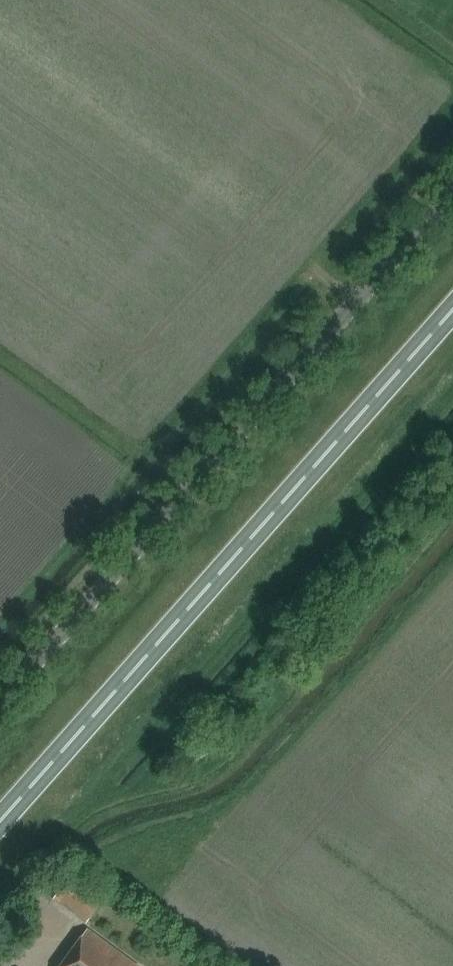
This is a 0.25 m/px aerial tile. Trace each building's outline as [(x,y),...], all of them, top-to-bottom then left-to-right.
[(70,875),(52,899),(85,923),(103,899),(70,875)] [(87,929),(60,965),(136,965),(87,929)]
